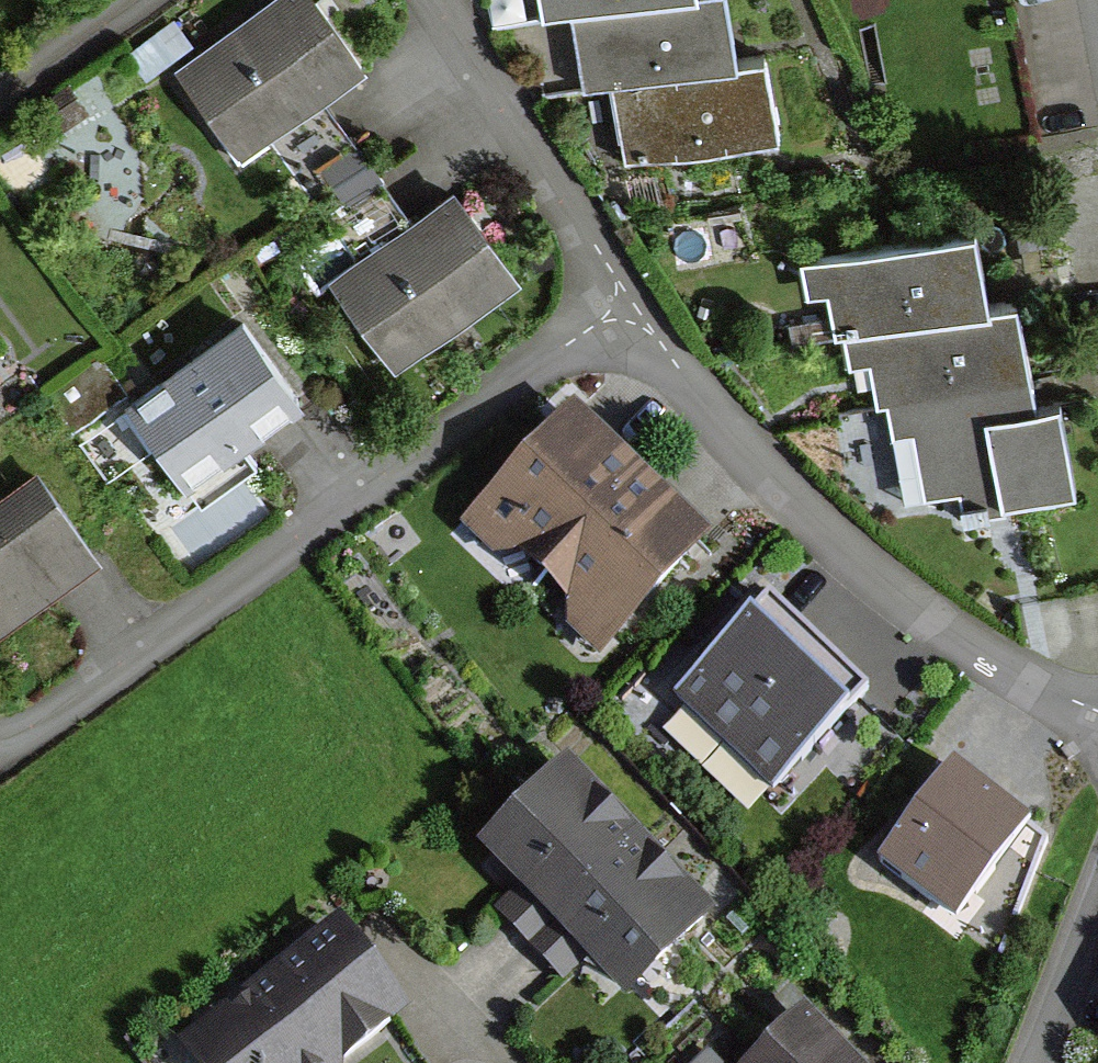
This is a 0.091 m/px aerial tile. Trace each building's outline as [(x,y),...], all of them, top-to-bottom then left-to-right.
[(297,0),(270,0),(167,72),(229,159),(350,75),(297,0)] [(673,0),(528,0),(533,25),(564,20),(673,0)] [(731,66),(719,0),(673,0),(564,20),(577,93),(605,88),(731,66)] [(731,66),(605,88),(619,163),(773,135),(760,61),(731,66)] [(345,201),(379,174),(321,101),(287,128),(345,201)] [(507,280),(446,197),(326,286),(387,369),(507,280)] [(983,310),(969,234),(793,266),(800,303),(816,300),(823,339),(838,336),(983,310)] [(983,310),(838,336),(851,407),(879,402),(885,437),(903,434),(1033,410),(1014,304),(983,310)] [(300,395),(244,317),(133,397),(190,475),(300,395)] [(1068,489),(1054,407),(1033,410),(903,434),(915,496),(984,483),(987,504),(1068,489)] [(541,567),(632,468),(568,409),(469,517),(499,545),(508,536),(541,567)] [(632,468),(541,567),(575,598),(567,608),(600,638),(700,529),(632,468)] [(218,541),(266,503),(245,477),(197,515),(218,541)] [(23,482),(0,498),(0,624),(82,566),(23,482)] [(868,710),(772,618),(696,697),(792,789),(868,710)] [(963,756),(892,852),(962,915),(1033,812),(963,756)] [(636,834),(567,762),(491,835),(560,906),(636,834)] [(704,906),(636,834),(560,906),(628,978),(704,906)] [(335,936),(186,1033),(205,1062),(347,1062),(397,1031),(335,936)] [(803,1019),(758,1062),(846,1062),(803,1019)]
